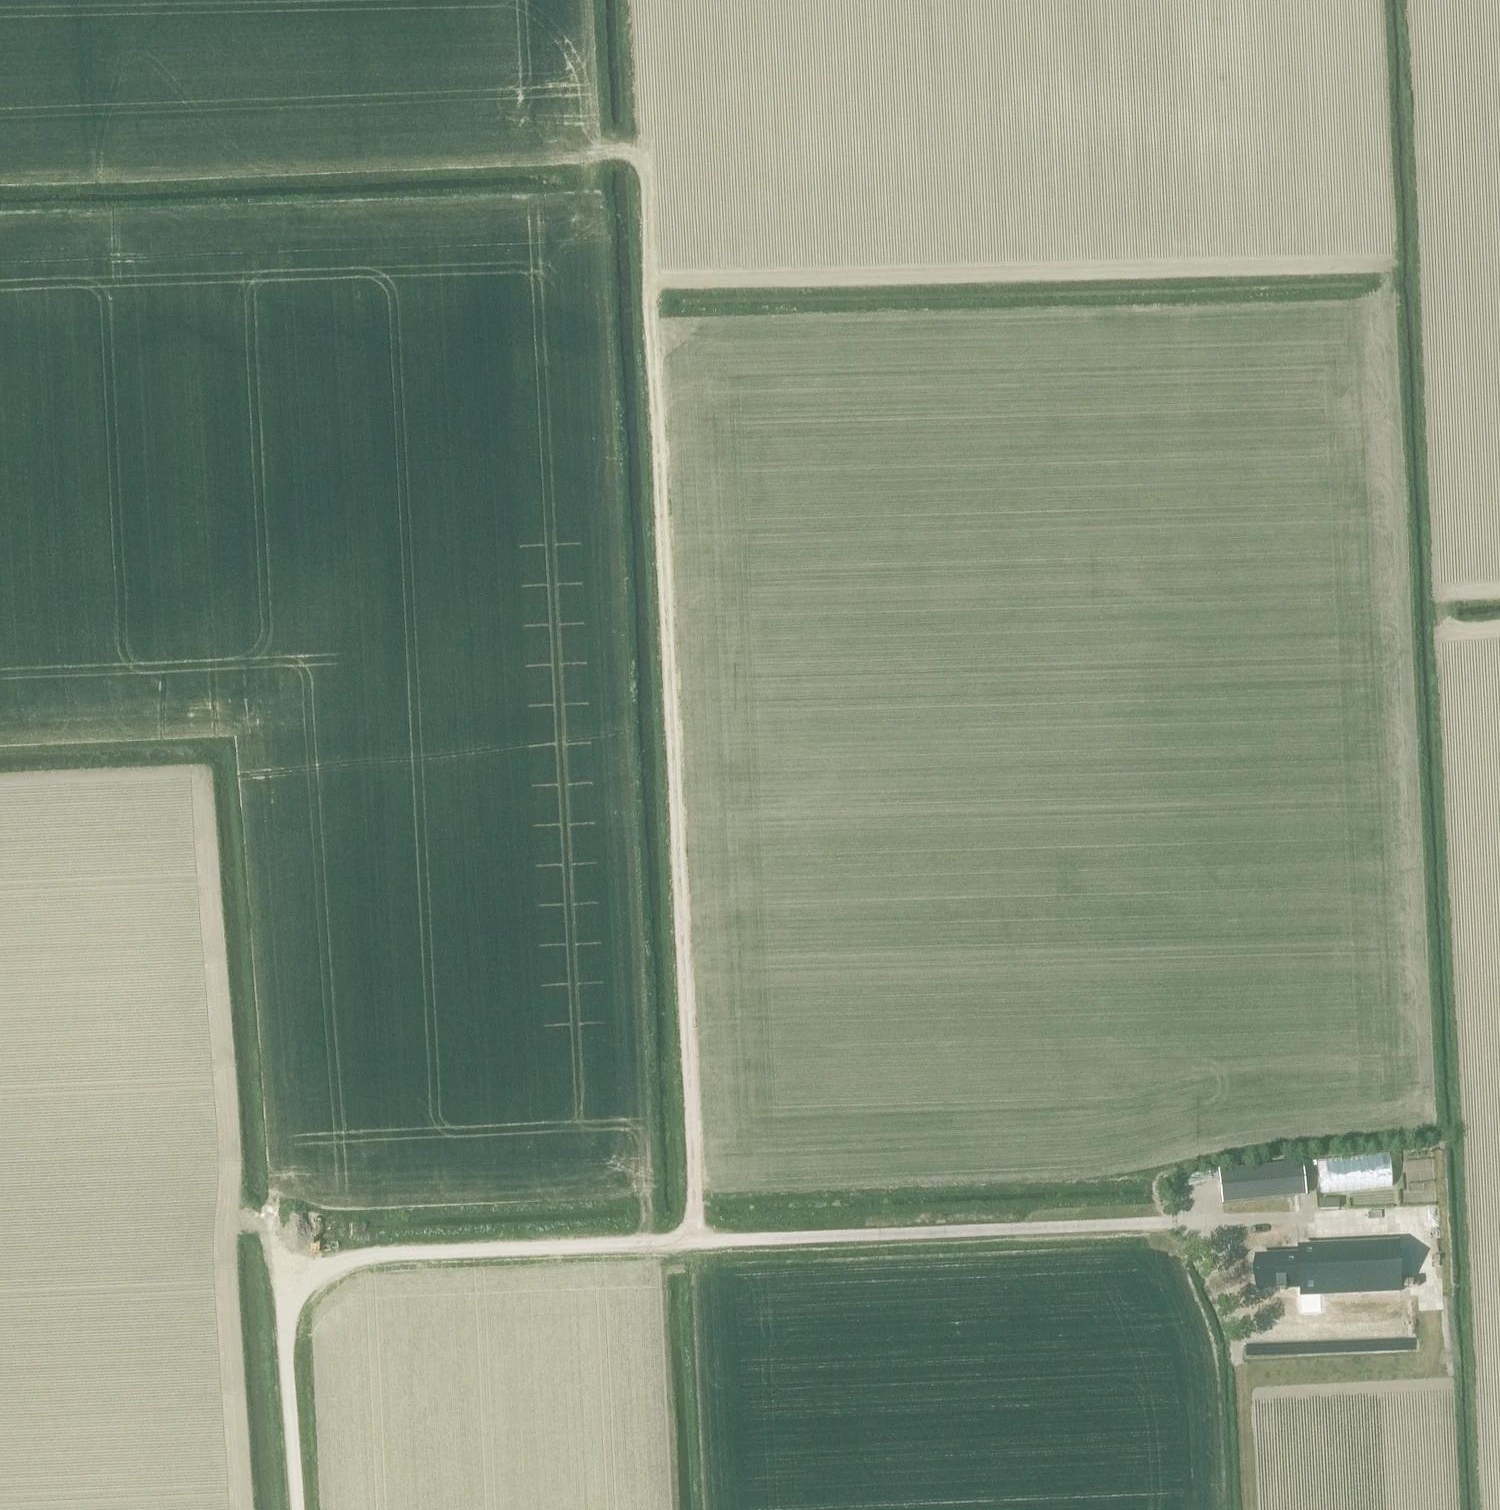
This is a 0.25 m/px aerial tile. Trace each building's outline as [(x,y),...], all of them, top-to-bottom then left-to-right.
[(1290,1165),(1218,1172),(1221,1205),(1294,1197),(1290,1165)] [(1319,1200),(1319,1210),(1339,1210),(1339,1200),(1319,1200)] [(1256,1272),(1255,1272),(1256,1276),(1257,1290),(1274,1289),(1274,1291),(1285,1291),(1285,1289),(1299,1288),(1300,1296),(1318,1295),(1399,1292),(1397,1244),(1316,1247),(1298,1248),(1298,1256),(1256,1258),(1256,1272)]
